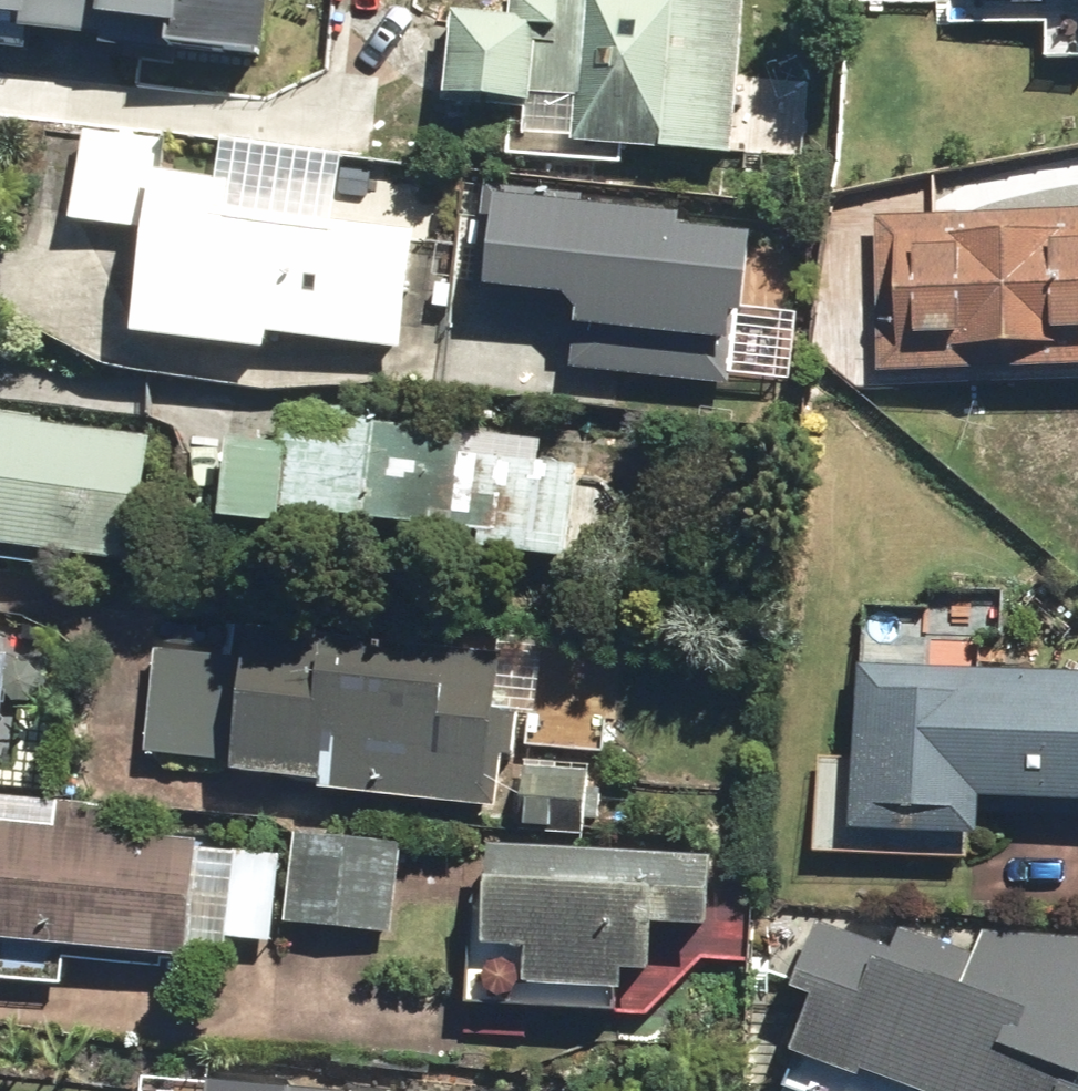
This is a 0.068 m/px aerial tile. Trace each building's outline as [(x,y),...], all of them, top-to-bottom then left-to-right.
[(29,44),(30,32),(116,38),(116,46),(282,57),(286,0),(0,0),(0,42),(29,44)] [(747,0),(514,0),(513,21),(455,18),(450,108),(541,113),(542,97),(586,100),(583,148),(738,157),(747,0)] [(173,145),(90,134),(78,226),(157,236),(144,340),(275,357),(278,334),(401,351),(417,232),(241,209),(245,185),(169,175),(173,145)] [(694,208),(489,188),(479,295),(588,306),(581,375),(731,390),(738,321),(756,323),(764,236),(692,229),(694,208)] [(881,215),(876,378),(1077,383),(1077,220),(881,215)] [(291,440),(237,438),(232,523),(291,527),(292,514),(492,537),(491,555),(579,559),(583,447),(469,442),(470,424),(292,417),(291,440)] [(0,423),(0,556),(142,565),(150,432),(0,423)] [(0,605),(0,729),(26,731),(37,608),(0,605)] [(247,657),(157,653),(152,756),(250,760),(249,780),(330,784),(329,801),(500,808),(507,637),(249,626),(247,657)] [(922,668),(923,649),(864,646),(859,757),(823,755),(818,858),(989,867),(992,807),(1077,811),(1077,676),(922,668)] [(593,768),(532,765),(528,831),(589,835),(593,768)] [(0,795),(0,951),(194,961),(195,947),(235,950),(236,940),(277,942),(282,856),(208,852),(209,843),(118,838),(120,803),(0,795)] [(404,840),(299,833),(294,923),(398,930),(404,840)] [(737,851),(500,845),(497,954),(540,956),(539,1000),(638,1002),(638,974),(669,975),(670,932),(706,933),(705,964),(735,965),(737,851)] [(831,922),(804,995),(818,1000),(786,1087),(797,1090),(1077,1090),(1077,930),(984,923),(972,960),(900,927),(892,948),(831,922)] [(217,1079),(216,1090),(361,1090),(362,1089),(217,1079)]
